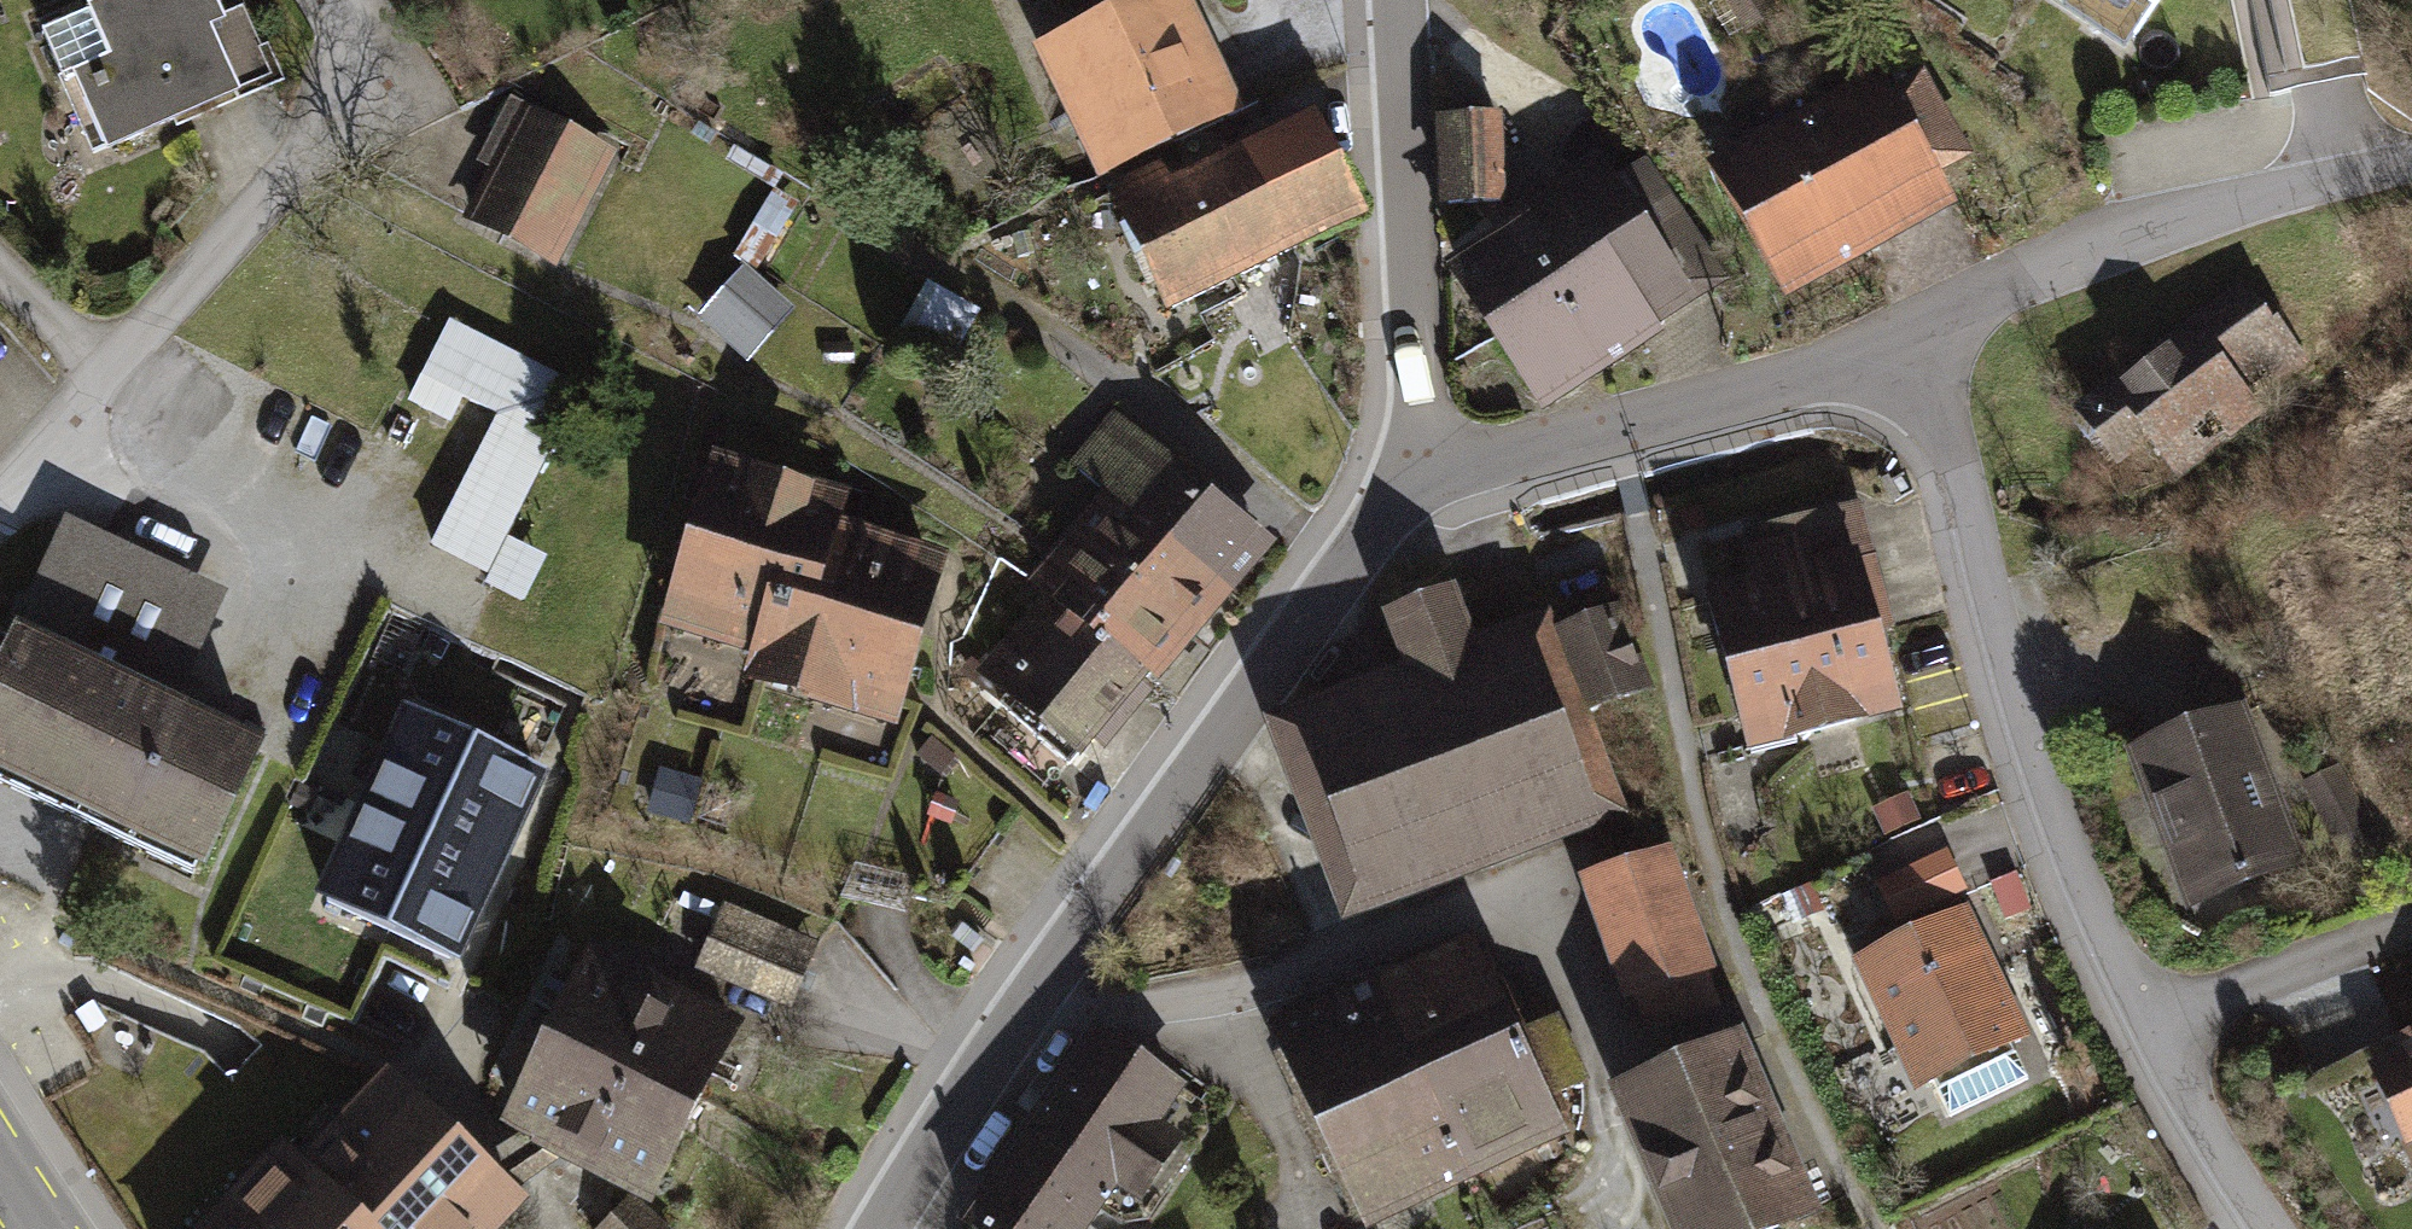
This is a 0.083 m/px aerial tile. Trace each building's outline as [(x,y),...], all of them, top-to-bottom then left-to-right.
[(43,34),(67,87),(89,78),(118,144),(272,76),(242,8),(219,18),(210,0),(118,0),(43,34)] [(1050,51),(1110,174),(1226,117),(1206,76),(1207,75),(1181,21),(1179,22),(1168,0),(1153,0),(1050,51)] [(2134,36),(2158,0),(2079,0),(2134,36)] [(1881,78),(1722,169),(1786,281),(1945,190),(1881,78)] [(1287,132),(1248,152),(1294,247),(1355,218),(1309,122),(1300,126),(1296,117),(1283,123),(1287,132)] [(1497,117),(1445,120),(1449,201),(1501,199),(1497,117)] [(604,154),(537,119),(517,158),(509,154),(475,218),(539,251),(572,188),(583,194),(604,154)] [(1248,152),(1187,181),(1233,277),(1294,247),(1248,152)] [(1160,170),(1116,192),(1173,306),(1233,277),(1187,181),(1170,189),(1160,170)] [(1628,311),(1638,331),(1722,273),(1660,179),(1635,173),(1611,192),(1672,282),(1628,311)] [(1592,260),(1497,325),(1542,395),(1638,331),(1628,311),(1672,282),(1611,192),(1603,179),(1559,209),(1592,260)] [(1592,260),(1559,209),(1462,273),(1497,325),(1592,260)] [(785,307),(741,268),(699,316),(742,354),(785,307)] [(978,314),(942,290),(909,340),(946,364),(978,314)] [(2141,433),(2174,475),(2256,412),(2244,396),(2298,355),(2277,327),(2264,337),(2234,298),(2085,412),(2116,452),(2141,433)] [(581,388),(452,322),(424,377),(499,415),(433,544),(487,571),(581,388)] [(1075,467),(1126,508),(1217,583),(1249,540),(1156,463),(1162,455),(1115,417),(1075,467)] [(722,469),(678,612),(771,640),(761,673),(815,689),(819,676),(893,698),(933,568),(825,535),(835,503),(722,469)] [(1126,508),(1089,550),(1180,625),(1217,583),(1126,508)] [(1711,601),(1742,723),(1788,710),(1794,734),(1853,719),(1851,709),(1894,697),(1875,629),(1887,626),(1861,524),(1820,516),(1790,524),(1795,549),(1750,561),(1755,588),(1711,601)] [(0,680),(0,764),(203,858),(253,752),(133,696),(141,679),(159,688),(203,593),(69,531),(12,654),(0,680)] [(1089,550),(1054,593),(1144,669),(1180,625),(1089,550)] [(1070,762),(1147,672),(1144,669),(1054,593),(997,661),(1021,681),(1002,705),(1070,762)] [(1428,698),(1311,741),(1376,908),(1581,827),(1581,793),(1529,659),(1475,679),(1444,601),(1397,618),(1428,698)] [(1613,611),(1559,633),(1590,710),(1644,688),(1613,611)] [(537,771),(415,713),(370,808),(492,866),(537,771)] [(2238,747),(2227,717),(2136,752),(2172,845),(2189,839),(2210,893),(2296,861),(2267,786),(2255,790),(2247,769),(2251,767),(2254,763),(2255,758),(2255,753),(2252,749),(2247,747),(2243,746),(2238,747)] [(2352,872),(2385,854),(2338,767),(2306,784),(2352,872)] [(667,810),(675,781),(659,777),(651,806),(667,810)] [(688,816),(695,786),(675,781),(667,810),(688,816)] [(1906,798),(1874,812),(1883,833),(1916,819),(1906,798)] [(492,866),(370,808),(326,902),(450,959),(492,866)] [(1881,885),(1896,918),(1961,887),(1946,854),(1881,885)] [(1660,857),(1593,882),(1633,991),(1645,986),(1657,1021),(1712,1001),(1660,857)] [(1958,915),(1866,960),(1923,1080),(1931,1076),(1950,1115),(2027,1078),(2008,1039),(2016,1036),(1958,915)] [(807,955),(722,920),(698,965),(788,1001),(807,955)] [(1481,958),(1389,1002),(1421,1070),(1453,1055),(1449,1051),(1469,1040),(1461,1024),(1503,1005),(1481,958)] [(579,970),(553,1023),(699,1097),(731,1032),(633,979),(626,995),(579,970)] [(1276,1030),(1324,1131),(1426,1081),(1421,1070),(1389,1002),(1363,1016),(1352,995),(1276,1030)] [(1516,1037),(1503,1005),(1461,1024),(1469,1040),(1449,1051),(1453,1055),(1421,1070),(1426,1081),(1464,1161),(1555,1119),(1546,1097),(1578,1083),(1550,1022),(1516,1037)] [(553,1023),(532,1066),(680,1140),(699,1097),(553,1023)] [(968,1225),(975,1228),(1075,1228),(1094,1201),(1121,1220),(1146,1217),(1203,1130),(1197,1107),(1171,1089),(1172,1085),(1100,1035),(968,1225)] [(1620,1095),(1678,1228),(1768,1228),(1809,1211),(1779,1143),(1783,1141),(1769,1110),(1765,1112),(1737,1045),(1620,1095)] [(2391,1064),(2411,1107),(2411,1055),(2391,1064)] [(680,1140),(532,1066),(509,1110),(557,1134),(574,1142),(658,1185),(680,1140)] [(1324,1131),(1361,1210),(1464,1161),(1426,1081),(1324,1131)] [(512,1190),(510,1188),(497,1176),(398,1083),(311,1176),(291,1157),(224,1228),(475,1228),(512,1190)] [(497,1176),(510,1188),(574,1142),(557,1134),(497,1176)] [(629,1197),(599,1228),(661,1228),(629,1197)]
